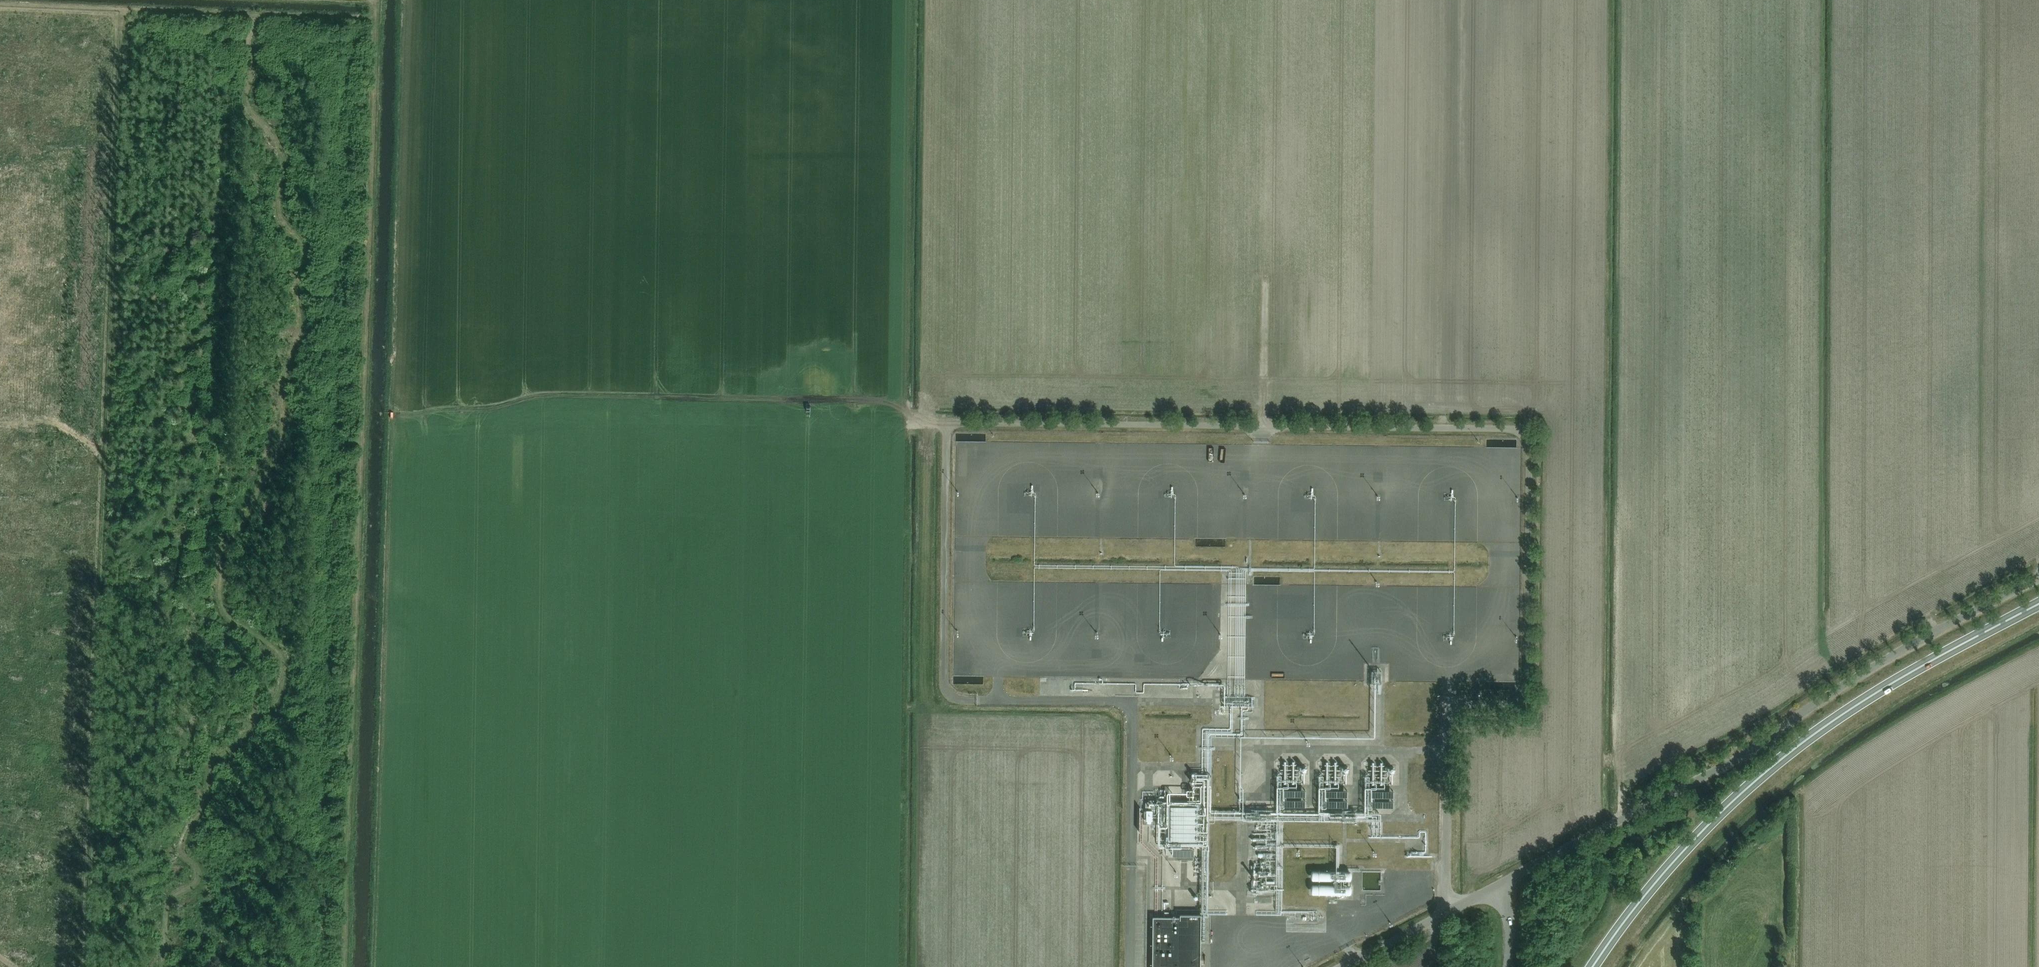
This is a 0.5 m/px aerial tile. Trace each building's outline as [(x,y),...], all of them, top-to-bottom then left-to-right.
[(1316,894),(1356,894),(1356,885),(1345,885),(1345,869),(1316,870),(1316,881),(1316,894)] [(1201,916),(1181,916),(1181,918),(1154,918),(1154,966),(1201,966),(1201,916)]
